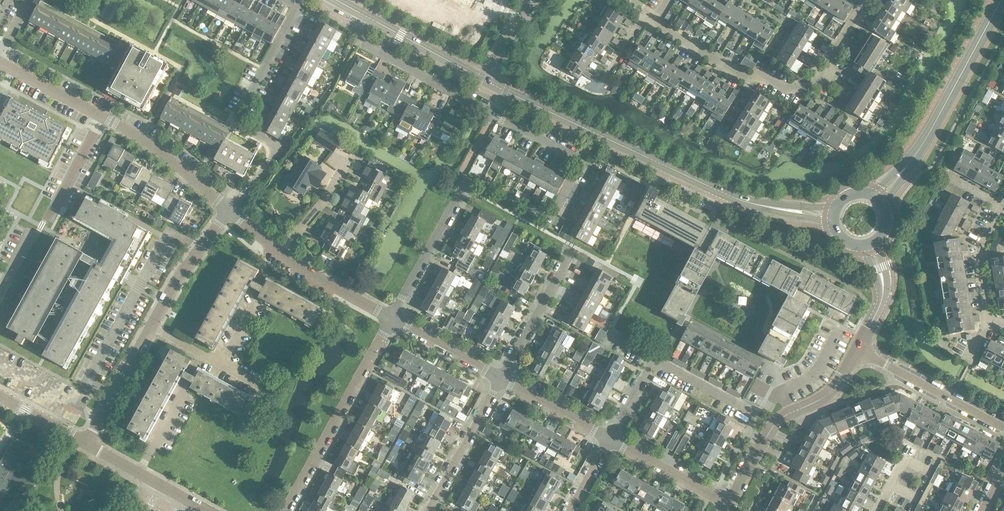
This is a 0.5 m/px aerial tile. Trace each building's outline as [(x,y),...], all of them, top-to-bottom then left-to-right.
[(110,64),(121,44),(39,0),(35,0),(25,19),(110,65),(110,64)] [(199,4),(208,9),(213,0),(202,0),(199,4)] [(225,0),(213,0),(208,9),(217,14),(225,0)] [(217,14),(226,19),(236,2),(232,0),(225,0),(217,14)] [(235,24),(248,0),(242,0),(240,4),(236,2),(226,19),(235,24)] [(244,29),(254,12),(249,9),(254,0),(248,0),(235,24),(244,29)] [(688,5),(697,11),(704,0),(691,0),(688,5)] [(697,11),(698,11),(695,14),(704,20),(716,2),(716,1),(716,0),(704,0),(697,11)] [(831,0),(819,0),(816,4),(826,9),(831,0)] [(826,9),(835,15),(844,0),(831,0),(826,9)] [(842,24),(844,21),(855,4),(851,2),(850,4),(844,0),(835,15),(833,18),(842,24)] [(902,11),(902,10),(887,1),(888,1),(886,0),(878,0),(877,1),(885,6),(882,10),(897,19),(902,11)] [(908,1),(906,0),(888,0),(888,1),(887,1),(902,10),(902,11),(906,13),(912,4),(908,1)] [(99,14),(110,20),(118,7),(107,1),(99,14)] [(728,23),(737,8),(732,5),(733,2),(729,1),(728,2),(728,3),(719,17),(728,23)] [(716,2),(704,20),(714,26),(719,17),(728,3),(728,2),(727,2),(727,3),(724,2),(722,5),(716,2)] [(258,14),(254,12),(244,29),(253,33),(268,6),(264,4),(258,14)] [(777,4),(775,8),(782,13),(785,9),(777,4)] [(273,9),(268,6),(253,33),(262,38),(271,21),(267,19),(273,9)] [(600,15),(604,18),(618,27),(621,22),(628,27),(631,22),(606,6),(600,15)] [(737,8),(728,23),(737,29),(746,14),(740,10),(741,8),(739,6),(737,8)] [(891,29),(897,19),(882,10),(875,6),(872,10),(879,15),(876,19),(891,29)] [(795,17),(797,13),(791,9),(788,13),(795,17)] [(746,14),(737,29),(746,34),(755,20),(749,16),(751,14),(748,12),(746,14)] [(797,13),(795,17),(802,22),(804,18),(797,13)] [(272,43),(287,16),(282,14),(276,24),(271,21),(262,38),(272,43)] [(885,38),(891,29),(876,19),(869,15),(866,19),(873,24),(870,29),(885,38)] [(806,20),(813,25),(815,21),(808,17),(806,20)] [(604,18),(598,27),(613,36),(616,31),(623,36),(625,31),(618,27),(604,18)] [(746,34),(755,40),(765,25),(759,22),(760,20),(757,18),(755,20),(746,34)] [(305,25),(332,40),(337,31),(320,21),(317,26),(307,21),(305,25)] [(793,32),(808,41),(814,31),(799,22),(793,32)] [(817,22),(815,26),(822,31),(824,27),(817,22)] [(762,50),(765,46),(774,31),(768,27),(769,25),(766,23),(765,25),(755,40),(753,44),(762,50)] [(309,39),(327,49),(332,40),(305,25),(303,30),(312,34),(309,39)] [(598,27),(592,35),(592,36),(607,45),(610,41),(617,45),(620,41),(613,36),(598,27)] [(824,32),(831,36),(833,32),(826,28),(824,32)] [(784,39),(802,50),(808,41),(793,32),(790,29),(784,39)] [(589,33),(583,42),(583,43),(599,53),(598,54),(601,55),(604,50),(611,54),(614,50),(607,45),(592,36),(592,35),(589,33)] [(860,53),(856,59),(854,58),(852,61),(854,62),(853,63),(855,64),(852,68),(860,74),(861,73),(867,76),(867,75),(869,71),(886,44),(871,35),(867,41),(865,40),(863,43),(865,44),(861,50),(859,49),(857,52),(860,53)] [(652,36),(644,49),(639,45),(628,63),(637,70),(649,51),(649,52),(656,39),(652,36)] [(327,49),(309,39),(307,44),(298,39),(296,43),(323,58),(327,49)] [(778,48),(796,59),(802,50),(784,39),(778,48)] [(169,65),(146,53),(123,40),(121,44),(110,64),(120,69),(107,92),(121,99),(123,95),(132,100),(130,104),(144,112),(169,65)] [(597,56),(598,54),(599,53),(583,43),(583,42),(582,41),(576,51),(590,61),(594,54),(597,56)] [(303,52),(300,57),(318,67),(323,58),(296,43),(294,48),(303,52)] [(670,48),(667,53),(662,60),(658,57),(648,72),(646,75),(656,81),(667,63),(675,51),(670,48)] [(796,59),(778,48),(772,58),(794,72),(800,62),(796,59)] [(649,51),(637,70),(646,75),(648,72),(658,57),(660,53),(656,50),(653,54),(649,52),(649,51)] [(593,62),(590,61),(576,51),(570,60),(585,70),(588,64),(591,65),(593,62)] [(745,66),(749,60),(752,56),(747,53),(744,57),(740,64),(745,66)] [(313,76),(318,67),(300,57),(297,62),(288,57),(286,61),(313,76)] [(677,57),(676,59),(672,66),(667,63),(656,81),(665,87),(667,83),(676,69),(682,59),(677,57)] [(360,96),(371,76),(366,74),(371,65),(358,58),(346,81),(346,82),(354,87),(352,91),(360,96)] [(587,71),(585,70),(570,60),(566,58),(560,68),(579,79),(583,73),(585,74),(587,71)] [(290,75),(308,85),(313,76),(286,61),(284,66),(293,70),(290,75)] [(667,83),(677,89),(677,88),(689,70),(690,67),(685,64),(681,71),(676,69),(667,83)] [(809,72),(811,69),(804,64),(802,68),(809,72)] [(677,88),(686,94),(688,90),(698,75),(702,68),(697,65),(693,72),(689,70),(677,88)] [(371,76),(360,96),(361,96),(365,89),(370,92),(365,100),(377,107),(389,85),(383,81),(386,75),(375,69),(371,76)] [(688,90),(697,95),(698,96),(707,81),(711,74),(707,71),(702,78),(698,75),(688,90)] [(851,105),(848,110),(863,120),(886,82),(869,71),(867,75),(869,76),(865,82),(853,75),(851,79),(863,87),(860,91),(848,84),(845,88),(857,96),(854,101),(842,93),(839,98),(851,105)] [(277,79),(303,94),(308,85),(290,75),(288,80),(279,75),(277,79)] [(395,114),(406,95),(401,93),(406,84),(393,77),(389,85),(377,107),(378,107),(381,101),(389,106),(387,110),(395,114)] [(698,96),(697,95),(695,99),(704,105),(713,92),(721,80),(716,77),(711,84),(707,81),(698,96)] [(303,94),(277,79),(275,84),(283,88),(281,93),(298,103),(303,94)] [(992,89),(996,82),(991,80),(987,86),(992,89)] [(178,86),(173,94),(179,96),(183,89),(178,86)] [(770,101),(748,87),(745,92),(752,97),(750,101),(764,110),(770,101)] [(732,103),(736,96),(739,91),(735,88),(732,93),(727,100),(722,97),(713,112),(722,118),(732,103)] [(717,94),(713,92),(704,105),(703,106),(713,112),(722,97),(726,91),(721,89),(717,94)] [(267,97),(293,112),(298,103),(281,93),(278,98),(269,93),(267,97)] [(406,95),(395,114),(402,118),(397,127),(409,133),(420,111),(414,107),(417,101),(406,95)] [(0,120),(0,144),(2,140),(40,160),(39,161),(40,161),(41,160),(51,165),(51,164),(64,139),(65,139),(64,138),(69,128),(46,116),(47,115),(28,106),(27,106),(23,104),(9,97),(4,107),(6,108),(6,109),(5,112),(2,116),(1,119),(0,120)] [(214,160),(245,176),(262,144),(257,141),(255,144),(257,145),(252,154),(226,140),(232,129),(172,97),(161,118),(220,149),(214,160)] [(271,111),(288,121),(293,112),(267,97),(265,102),(274,106),(271,111)] [(764,110),(750,101),(742,97),(739,101),(747,106),(744,110),(758,120),(764,110)] [(800,105),(793,116),(791,120),(788,123),(798,129),(810,111),(814,104),(810,101),(805,108),(800,105)] [(334,106),(327,102),(323,108),(330,113),(334,106)] [(427,141),(438,121),(432,119),(437,110),(425,103),(420,111),(409,133),(412,127),(421,132),(418,136),(427,141)] [(313,107),(308,105),(305,111),(309,113),(313,107)] [(762,122),(760,121),(758,120),(744,110),(737,106),(734,111),(741,115),(738,120),(756,131),(762,122)] [(814,114),(810,111),(798,129),(807,135),(819,117),(824,109),(819,106),(814,114)] [(438,121),(427,141),(428,141),(432,134),(449,143),(452,138),(464,115),(452,109),(447,117),(441,114),(438,121)] [(288,121),(271,111),(268,116),(260,112),(258,116),(284,130),(288,121)] [(819,117),(807,135),(817,141),(828,123),(833,115),(828,112),(823,120),(819,117)] [(732,129),(747,138),(751,140),(756,131),(738,120),(731,115),(728,120),(735,124),(732,129)] [(261,130),(278,139),(284,130),(258,116),(256,120),(264,124),(261,130)] [(832,125),(828,123),(817,141),(826,146),(828,143),(837,128),(842,121),(837,118),(832,125)] [(966,133),(988,140),(991,130),(969,122),(966,133)] [(1003,139),(1003,127),(998,123),(992,133),(1003,139)] [(747,138),(732,129),(725,124),(722,129),(729,133),(726,138),(741,148),(747,138)] [(828,143),(838,149),(841,144),(847,147),(857,131),(847,124),(842,131),(837,128),(828,143)] [(315,140),(334,152),(340,141),(321,130),(315,140)] [(992,133),(987,144),(1002,152),(1003,153),(1003,139),(992,133)] [(483,147),(487,149),(493,139),(488,136),(483,147)] [(493,161),(504,141),(500,138),(498,142),(493,139),(487,149),(484,155),(493,161)] [(504,141),(493,161),(502,165),(511,149),(507,147),(509,143),(504,141)] [(767,151),(771,153),(776,144),(773,142),(767,151)] [(132,162),(133,162),(135,158),(124,152),(125,150),(114,144),(103,165),(114,171),(117,164),(128,170),(132,162)] [(511,149),(502,165),(511,170),(522,150),(518,148),(516,151),(511,149)] [(520,175),(529,159),(525,156),(527,153),(522,150),(511,170),(520,175)] [(974,156),(972,160),(964,175),(974,181),(982,165),(985,160),(988,154),(983,152),(979,159),(974,156)] [(964,175),(972,160),(962,154),(953,169),(964,175)] [(309,187),(311,184),(317,188),(326,173),(319,169),(321,167),(305,157),(290,182),(285,179),(280,188),(290,194),(294,188),(304,194),(307,190),(309,187)] [(365,185),(383,195),(388,185),(382,182),(386,174),(385,174),(388,167),(371,158),(368,164),(367,163),(360,175),(368,179),(365,185)] [(529,159),(520,175),(529,180),(540,160),(536,158),(534,161),(529,159)] [(540,160),(529,180),(538,185),(547,168),(543,166),(545,163),(540,160)] [(128,170),(121,183),(131,189),(135,182),(145,188),(152,176),(141,170),(143,168),(133,162),(132,162),(128,170)] [(984,186),(992,170),(982,165),(974,181),(984,186)] [(552,171),(547,168),(538,185),(547,190),(558,170),(554,167),(552,171)] [(478,171),(471,168),(468,174),(475,177),(478,171)] [(557,195),(566,178),(561,176),(562,172),(558,170),(547,190),(557,195)] [(992,170),(984,186),(995,192),(1003,176),(992,170)] [(104,174),(97,171),(94,176),(100,180),(104,174)] [(592,171),(590,175),(616,190),(622,180),(605,171),(602,176),(592,171)] [(164,179),(153,174),(152,176),(145,188),(141,195),(152,200),(156,194),(166,200),(170,194),(173,188),(162,182),(164,179)] [(612,198),(616,190),(590,175),(588,179),(598,184),(595,189),(612,198)] [(345,196),(365,206),(369,199),(378,203),(383,195),(365,185),(362,190),(352,184),(345,196)] [(668,197),(650,187),(634,216),(696,249),(697,250),(709,230),(710,227),(665,202),(668,197)] [(583,189),(580,193),(607,207),(612,198),(595,189),(592,194),(583,189)] [(602,216),(607,207),(580,193),(578,197),(588,203),(585,207),(602,216)] [(978,207),(952,193),(947,203),(964,212),(967,207),(976,212),(978,207)] [(166,200),(162,206),(173,212),(170,219),(181,224),(187,213),(190,214),(193,209),(190,207),(192,204),(181,198),(180,200),(170,194),(166,200)] [(344,217),(361,226),(367,217),(360,213),(365,206),(345,196),(339,207),(347,211),(344,217)] [(76,218),(120,242),(131,222),(126,219),(127,216),(101,202),(99,205),(87,198),(76,218)] [(129,203),(126,209),(132,212),(135,206),(129,203)] [(942,212),(969,226),(971,222),(962,217),(964,212),(947,203),(942,212)] [(573,207),(571,211),(597,225),(602,216),(585,207),(583,212),(573,207)] [(482,208),(478,216),(473,214),(473,215),(471,214),(469,218),(470,219),(467,224),(480,231),(486,221),(493,225),(497,217),(482,208)] [(592,234),(597,225),(571,211),(569,215),(578,220),(576,225),(592,234)] [(939,222),(953,230),(954,231),(957,225),(967,230),(969,226),(942,212),(937,222),(939,222)] [(149,214),(146,220),(152,223),(155,217),(149,214)] [(324,228),(343,238),(347,230),(356,235),(361,226),(344,217),(341,222),(331,216),(324,228)] [(158,218),(154,224),(160,227),(164,222),(158,218)] [(92,266),(43,356),(64,368),(113,279),(121,284),(126,277),(129,270),(150,232),(131,222),(120,242),(109,261),(107,259),(104,265),(85,254),(81,260),(92,266)] [(497,240),(503,244),(513,225),(507,222),(497,240)] [(949,237),(953,230),(939,222),(932,234),(934,243),(949,240),(949,237)] [(462,234),(474,241),(480,231),(467,224),(462,234)] [(573,236),(587,244),(592,234),(576,225),(573,230),(563,225),(558,234),(571,241),(573,236)] [(343,238),(324,228),(319,239),(326,243),(323,248),(340,258),(346,249),(339,245),(343,238)] [(683,324),(688,326),(690,323),(693,318),(685,314),(717,256),(789,295),(757,353),(774,363),(775,361),(781,364),(784,359),(787,361),(780,357),(808,305),(809,305),(809,304),(808,303),(812,296),(848,316),(857,299),(807,271),(803,278),(724,235),(722,237),(709,230),(697,250),(696,249),(662,312),(661,312),(678,321),(676,324),(677,324),(678,322),(683,324)] [(505,245),(511,248),(518,236),(512,232),(505,245)] [(474,241),(462,234),(456,245),(469,252),(473,254),(479,244),(474,242),(474,241)] [(990,246),(991,249),(1003,250),(1003,249),(1003,240),(996,236),(990,246)] [(949,240),(934,243),(933,243),(949,335),(975,330),(975,329),(972,330),(969,313),(972,312),(971,309),(968,309),(960,260),(963,260),(962,256),(959,257),(957,239),(959,239),(959,238),(949,240)] [(10,328),(10,329),(20,335),(16,341),(22,345),(26,338),(34,343),(84,253),(58,239),(52,253),(43,265),(38,278),(29,290),(24,303),(15,315),(10,328)] [(603,251),(608,254),(613,245),(608,242),(603,251)] [(463,262),(469,252),(456,245),(450,255),(463,262)] [(525,249),(522,254),(528,258),(541,265),(547,254),(540,251),(541,248),(535,245),(531,252),(525,249)] [(1003,267),(1003,249),(1003,250),(991,249),(992,258),(991,258),(992,269),(1003,267)] [(485,260),(492,264),(494,259),(487,256),(485,260)] [(528,258),(522,268),(535,275),(541,265),(528,258)] [(600,270),(600,269),(603,265),(590,258),(585,267),(595,272),(592,277),(609,287),(614,277),(600,270)] [(240,259),(196,339),(215,349),(250,287),(253,281),(254,278),(255,279),(260,270),(240,259)] [(332,259),(328,265),(334,269),(337,263),(332,259)] [(492,264),(485,260),(482,265),(489,269),(492,264)] [(494,265),(501,269),(503,264),(497,261),(495,264),(494,265)] [(501,269),(494,265),(491,270),(498,274),(501,269)] [(509,274),(516,278),(529,285),(535,275),(522,268),(518,266),(515,271),(512,270),(509,274)] [(437,278),(450,285),(456,274),(443,267),(437,278)] [(1003,277),(1003,267),(992,269),(994,279),(1003,277)] [(476,269),(473,275),(480,280),(482,281),(486,274),(476,269)] [(609,287),(592,277),(589,282),(579,277),(575,285),(585,290),(582,295),(599,304),(609,287)] [(1003,288),(1003,277),(994,279),(996,289),(1003,288)] [(432,288),(445,295),(450,285),(437,278),(432,288)] [(524,296),(529,285),(516,278),(511,289),(524,296)] [(322,310),(268,280),(264,287),(253,281),(250,287),(261,293),(258,298),(312,327),(322,310)] [(472,291),(476,293),(482,281),(480,280),(477,286),(471,286),(469,289),(472,291)] [(426,298),(439,306),(445,295),(432,288),(426,298)] [(997,299),(1003,298),(1003,288),(996,289),(997,299)] [(469,289),(467,294),(473,298),(476,293),(472,291),(469,289)] [(464,299),(471,302),(473,298),(467,294),(464,299)] [(476,299),(482,303),(485,298),(478,294),(476,299)] [(594,313),(599,304),(582,295),(579,300),(570,295),(567,299),(576,303),(594,313)] [(439,306),(426,298),(420,309),(427,313),(425,316),(431,320),(439,306)] [(482,303),(476,299),(473,304),(479,307),(482,303)] [(575,308),(572,313),(589,322),(594,313),(567,299),(565,303),(575,308)] [(496,310),(509,318),(515,307),(502,300),(496,310)] [(492,308),(486,318),(491,321),(504,328),(509,318),(496,310),(496,311),(492,308)] [(457,315),(463,319),(466,314),(459,310),(457,315)] [(556,319),(569,326),(570,324),(584,332),(589,322),(572,313),(570,318),(560,313),(556,319)] [(463,319),(469,322),(472,317),(466,314),(463,319)] [(463,319),(457,315),(455,319),(449,316),(444,325),(449,328),(453,321),(460,324),(463,319)] [(478,327),(485,331),(498,338),(504,328),(491,321),(486,318),(483,325),(480,323),(478,327)] [(461,325),(457,332),(463,335),(469,322),(463,319),(460,324),(461,325)] [(453,321),(449,328),(457,332),(461,325),(460,324),(453,321)] [(688,326),(681,339),(690,344),(699,327),(690,323),(688,326)] [(569,336),(566,334),(554,327),(551,334),(549,334),(547,338),(563,346),(569,336)] [(595,338),(602,341),(606,330),(600,327),(595,338)] [(708,332),(706,332),(699,327),(690,344),(699,349),(708,332)] [(492,349),(498,338),(485,331),(478,344),(484,347),(485,345),(492,349)] [(717,337),(708,332),(699,349),(708,354),(717,337)] [(988,344),(979,361),(989,366),(991,362),(1003,337),(1003,336),(1001,334),(996,343),(991,340),(988,344)] [(726,342),(717,337),(708,354),(717,359),(726,342)] [(1003,359),(1003,337),(991,362),(1000,367),(1003,359)] [(543,349),(554,355),(558,357),(564,347),(563,347),(563,346),(547,338),(545,342),(546,342),(543,349)] [(601,353),(604,348),(593,342),(590,347),(601,353)] [(735,347),(726,342),(717,359),(726,364),(735,347)] [(407,369),(415,356),(404,350),(403,351),(399,348),(400,348),(399,347),(394,357),(395,357),(395,356),(399,358),(396,363),(407,369)] [(744,352),(735,347),(726,364),(735,369),(744,352)] [(575,353),(582,357),(585,351),(578,348),(575,353)] [(554,355),(543,349),(539,355),(538,354),(535,359),(548,366),(555,370),(558,364),(551,360),(554,355)] [(172,350),(128,429),(145,438),(184,368),(187,369),(191,361),(172,350)] [(754,357),(744,352),(735,369),(745,374),(754,357)] [(582,357),(575,353),(573,358),(579,362),(582,357)] [(584,358),(591,362),(594,356),(587,353),(584,358)] [(688,365),(685,363),(689,355),(686,353),(681,361),(679,365),(686,368),(688,365)] [(623,358),(615,354),(612,359),(606,370),(618,377),(624,366),(620,364),(623,358)] [(415,356),(407,369),(418,375),(425,362),(415,356)] [(754,379),(760,367),(763,362),(754,357),(745,374),(754,379)] [(591,362),(584,358),(582,363),(588,367),(591,362)] [(542,376),(548,366),(535,359),(533,363),(535,363),(531,370),(530,373),(541,379),(542,376)] [(425,362),(418,375),(428,381),(436,368),(425,362)] [(436,368),(428,381),(439,387),(446,373),(436,368)] [(564,374),(570,378),(573,372),(567,369),(564,374)] [(398,385),(402,379),(387,370),(383,377),(398,385)] [(600,381),(612,387),(618,377),(606,370),(600,381)] [(253,401),(200,371),(196,378),(185,372),(182,377),(193,383),(190,388),(244,418),(253,401)] [(446,373),(439,387),(449,393),(457,379),(446,373)] [(570,378),(564,374),(561,379),(567,383),(570,378)] [(573,379),(579,383),(582,377),(576,374),(573,379)] [(402,379),(398,385),(403,388),(407,381),(402,379)] [(444,402),(441,409),(455,416),(458,410),(449,405),(451,401),(452,402),(455,396),(460,399),(463,394),(467,396),(467,397),(473,388),(472,388),(468,386),(468,385),(457,379),(449,393),(450,393),(444,402)] [(579,383),(573,379),(570,384),(576,388),(579,383)] [(600,381),(595,391),(606,398),(612,387),(600,381)] [(374,392),(387,400),(393,389),(380,382),(374,392)] [(671,386),(668,392),(662,388),(656,399),(673,408),(679,398),(682,393),(671,386)] [(598,411),(600,408),(606,398),(595,391),(591,388),(584,400),(589,402),(588,405),(598,411)] [(369,403),(381,410),(387,400),(374,392),(369,403)] [(909,416),(916,402),(900,393),(891,397),(897,412),(899,411),(908,416),(909,416)] [(880,398),(887,416),(897,412),(891,397),(889,394),(880,398)] [(403,408),(410,412),(417,399),(411,395),(403,408)] [(867,421),(876,417),(877,417),(871,402),(871,401),(870,398),(860,403),(867,421)] [(887,416),(880,398),(871,401),(871,402),(877,417),(876,417),(877,420),(887,416)] [(671,413),(673,408),(656,399),(651,409),(663,416),(666,411),(671,413)] [(916,424),(925,407),(916,402),(909,416),(908,416),(907,419),(916,424)] [(363,413),(376,420),(381,410),(369,403),(363,413)] [(851,406),(858,424),(867,421),(860,403),(851,406)] [(841,410),(849,428),(858,424),(851,406),(841,410)] [(925,429),(934,412),(925,407),(916,424),(925,429)] [(412,413),(419,417),(421,412),(415,409),(412,413)] [(645,420),(658,427),(663,416),(651,409),(645,420)] [(513,434),(515,429),(516,429),(523,416),(512,410),(507,419),(504,417),(499,426),(513,434)] [(839,431),(838,431),(839,432),(849,428),(841,410),(831,414),(832,416),(839,431)] [(934,412),(925,429),(935,434),(936,431),(944,417),(943,416),(934,412)] [(357,423),(370,430),(376,420),(363,413),(357,423)] [(433,425),(446,432),(452,421),(439,414),(433,425)] [(691,419),(698,422),(700,417),(694,414),(692,418),(691,419)] [(713,431),(726,438),(732,427),(728,425),(730,419),(720,414),(717,420),(719,421),(713,431)] [(945,436),(954,419),(945,414),(943,416),(944,417),(936,431),(945,436)] [(692,418),(686,415),(683,420),(689,423),(691,419),(692,418)] [(523,416),(516,429),(526,435),(534,421),(523,416)] [(832,416),(818,422),(830,434),(838,431),(839,431),(832,416)] [(954,419),(945,436),(954,441),(963,424),(954,419)] [(658,427),(645,420),(639,430),(646,434),(645,436),(651,439),(658,427)] [(534,421),(526,435),(537,441),(544,427),(534,421)] [(818,422),(813,431),(828,439),(830,434),(818,422)] [(352,433),(365,440),(370,430),(357,423),(352,433)] [(392,429),(398,432),(401,428),(395,424),(392,429)] [(954,441),(963,446),(972,429),(963,424),(954,441)] [(427,435),(440,443),(446,432),(433,425),(427,435)] [(544,427),(537,441),(548,447),(555,433),(544,427)] [(401,434),(407,437),(410,433),(404,429),(401,434)] [(805,439),(823,448),(828,439),(813,431),(810,429),(805,439)] [(963,446),(972,451),(981,433),(972,429),(963,446)] [(708,441),(721,448),(726,438),(713,431),(708,441)] [(346,443),(359,450),(365,440),(352,433),(346,443)] [(555,433),(548,447),(559,453),(566,439),(555,433)] [(972,451),(981,455),(990,438),(981,433),(972,451)] [(859,437),(861,443),(869,440),(866,434),(859,437)] [(422,445),(435,453),(440,443),(427,435),(422,445)] [(679,438),(673,435),(666,448),(672,451),(679,438)] [(681,440),(687,444),(690,438),(684,435),(681,440)] [(507,445),(511,438),(506,436),(502,443),(507,445)] [(511,438),(507,445),(512,448),(516,441),(511,438)] [(1000,443),(990,438),(981,455),(991,461),(1000,443)] [(566,439),(559,453),(569,459),(572,454),(576,456),(576,457),(581,448),(576,446),(577,445),(566,439)] [(800,448),(818,457),(823,448),(805,439),(800,448)] [(687,444),(681,440),(674,452),(680,456),(687,444)] [(12,483),(9,482),(11,479),(24,486),(30,484),(33,486),(35,483),(20,475),(17,476),(13,473),(26,450),(11,441),(0,460),(0,504),(12,483)] [(702,452),(715,459),(721,448),(708,441),(702,452)] [(359,450),(346,443),(340,454),(353,461),(353,460),(359,450)] [(485,453),(498,460),(503,450),(491,443),(485,453)] [(435,453),(422,445),(416,456),(429,463),(435,453)] [(528,457),(532,450),(527,448),(524,454),(528,457)] [(796,457),(813,466),(818,457),(800,448),(796,457)] [(377,460),(381,463),(387,453),(381,449),(378,454),(380,455),(377,460)] [(532,450),(528,457),(533,459),(537,453),(532,450)] [(715,459),(702,452),(695,464),(702,467),(703,465),(710,469),(715,459)] [(864,462),(881,471),(886,461),(869,452),(864,462)] [(479,463),(492,470),(498,460),(485,453),(479,463)] [(360,464),(353,460),(353,461),(340,454),(335,464),(354,475),(360,464)] [(429,463),(416,456),(411,454),(409,458),(407,457),(404,462),(407,464),(407,463),(424,473),(429,463)] [(813,466),(796,457),(791,466),(797,469),(792,477),(806,484),(811,475),(809,474),(813,466)] [(377,474),(380,469),(378,468),(381,463),(377,460),(374,459),(372,464),(374,465),(374,466),(371,471),(377,474)] [(550,469),(553,462),(548,459),(545,466),(550,469)] [(553,462),(550,469),(557,473),(561,466),(553,462)] [(859,471),(876,480),(881,471),(864,462),(859,471)] [(418,483),(424,473),(407,463),(407,464),(401,473),(399,478),(408,484),(411,479),(418,483)] [(473,473),(486,481),(492,470),(479,463),(473,473)] [(391,474),(381,469),(380,468),(380,469),(377,474),(388,479),(391,474)] [(518,471),(512,468),(509,473),(516,476),(518,471)] [(545,469),(538,482),(537,482),(542,485),(555,492),(560,481),(556,479),(557,476),(557,475),(545,469)] [(624,489),(631,476),(621,470),(613,483),(624,489)] [(377,474),(371,471),(368,475),(374,479),(375,479),(377,474)] [(854,480),(871,489),(876,480),(859,471),(854,480)] [(929,482),(933,484),(939,474),(935,472),(929,482)] [(330,473),(324,483),(337,490),(343,480),(330,473)] [(468,484),(480,491),(486,481),(473,473),(468,484)] [(527,476),(521,473),(518,478),(525,481),(527,476)] [(954,478),(952,481),(973,493),(979,482),(962,473),(958,480),(954,478)] [(820,482),(825,485),(829,477),(824,475),(820,482)] [(631,476),(624,489),(635,495),(642,482),(631,476)] [(372,483),(378,487),(381,482),(375,479),(374,479),(372,483)] [(849,489),(866,498),(871,489),(854,480),(849,489)] [(807,490),(789,481),(787,487),(781,484),(774,495),(793,506),(800,494),(803,496),(807,490)] [(953,483),(948,491),(947,492),(964,501),(964,502),(967,503),(973,493),(952,481),(951,482),(953,483)] [(642,482),(635,495),(645,501),(653,488),(642,482)] [(924,492),(928,494),(933,484),(929,482),(924,492)] [(337,490),(324,483),(318,493),(331,501),(337,490)] [(462,494),(475,501),(480,491),(468,484),(462,494)] [(362,485),(356,495),(353,499),(359,503),(368,488),(362,485)] [(536,495),(549,502),(555,492),(542,485),(536,495)] [(396,497),(409,504),(415,493),(402,486),(396,497)] [(653,488),(645,501),(656,507),(664,493),(653,488)] [(507,492),(501,489),(498,493),(505,497),(507,492)] [(844,498),(862,507),(866,498),(849,489),(844,498)] [(919,502),(923,504),(928,494),(924,492),(919,502)] [(959,510),(964,502),(964,501),(947,492),(942,502),(959,510)] [(318,493),(312,504),(326,510),(331,501),(318,493)] [(516,497),(510,493),(507,498),(513,501),(516,497)] [(656,507),(664,510),(668,510),(674,499),(664,493),(656,507)] [(362,504),(368,508),(374,498),(368,494),(362,504)] [(462,494),(456,504),(468,510),(469,510),(475,501),(462,494)] [(494,494),(493,498),(502,503),(504,500),(494,494)] [(541,510),(544,510),(549,502),(536,495),(531,505),(541,510)] [(777,510),(787,510),(788,509),(791,510),(793,506),(774,495),(768,506),(777,510)] [(397,510),(405,510),(409,504),(396,497),(390,507),(397,510)] [(619,498),(615,505),(620,508),(624,501),(619,498)] [(844,498),(840,506),(839,507),(847,510),(859,510),(862,507),(844,498)] [(353,499),(350,504),(347,502),(344,508),(350,510),(355,510),(359,503),(353,499)] [(674,499),(668,510),(688,510),(689,508),(685,506),(685,505),(674,499)] [(151,510),(135,501),(129,510),(150,510),(151,510)] [(612,510),(599,502),(594,510),(611,510),(612,510)] [(923,504),(919,502),(914,510),(919,510),(923,504)] [(942,502),(937,510),(959,510),(942,502)] [(531,505),(526,503),(522,510),(541,510),(531,505)]
